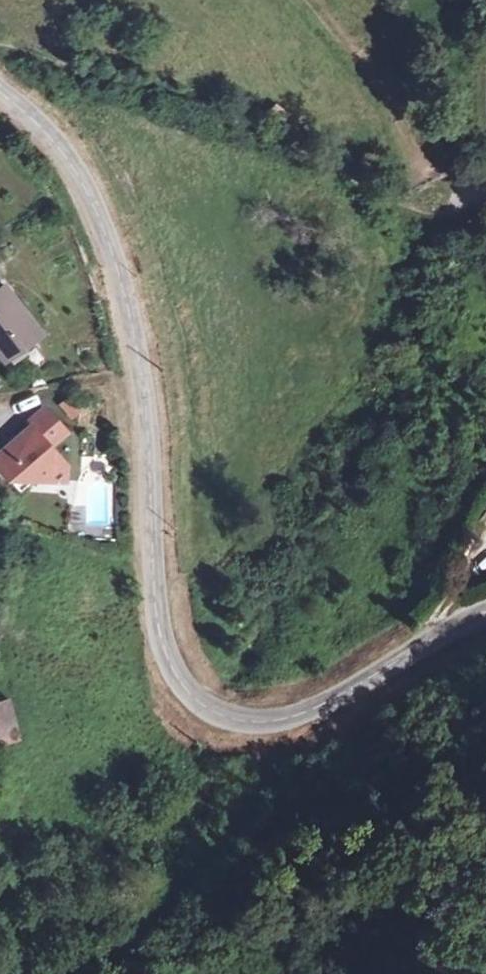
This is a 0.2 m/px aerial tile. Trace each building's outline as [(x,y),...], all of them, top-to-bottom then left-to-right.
[(0,284),(0,341),(5,349),(41,323),(8,278),(0,284)] [(66,422),(79,416),(70,397),(57,404),(66,422)] [(27,421),(0,451),(0,470),(8,477),(33,477),(65,474),(66,458),(49,441),(64,424),(40,402),(25,419),(27,421)] [(33,477),(8,477),(21,489),(33,477)] [(0,697),(0,740),(19,736),(7,696),(6,695),(0,697)]
